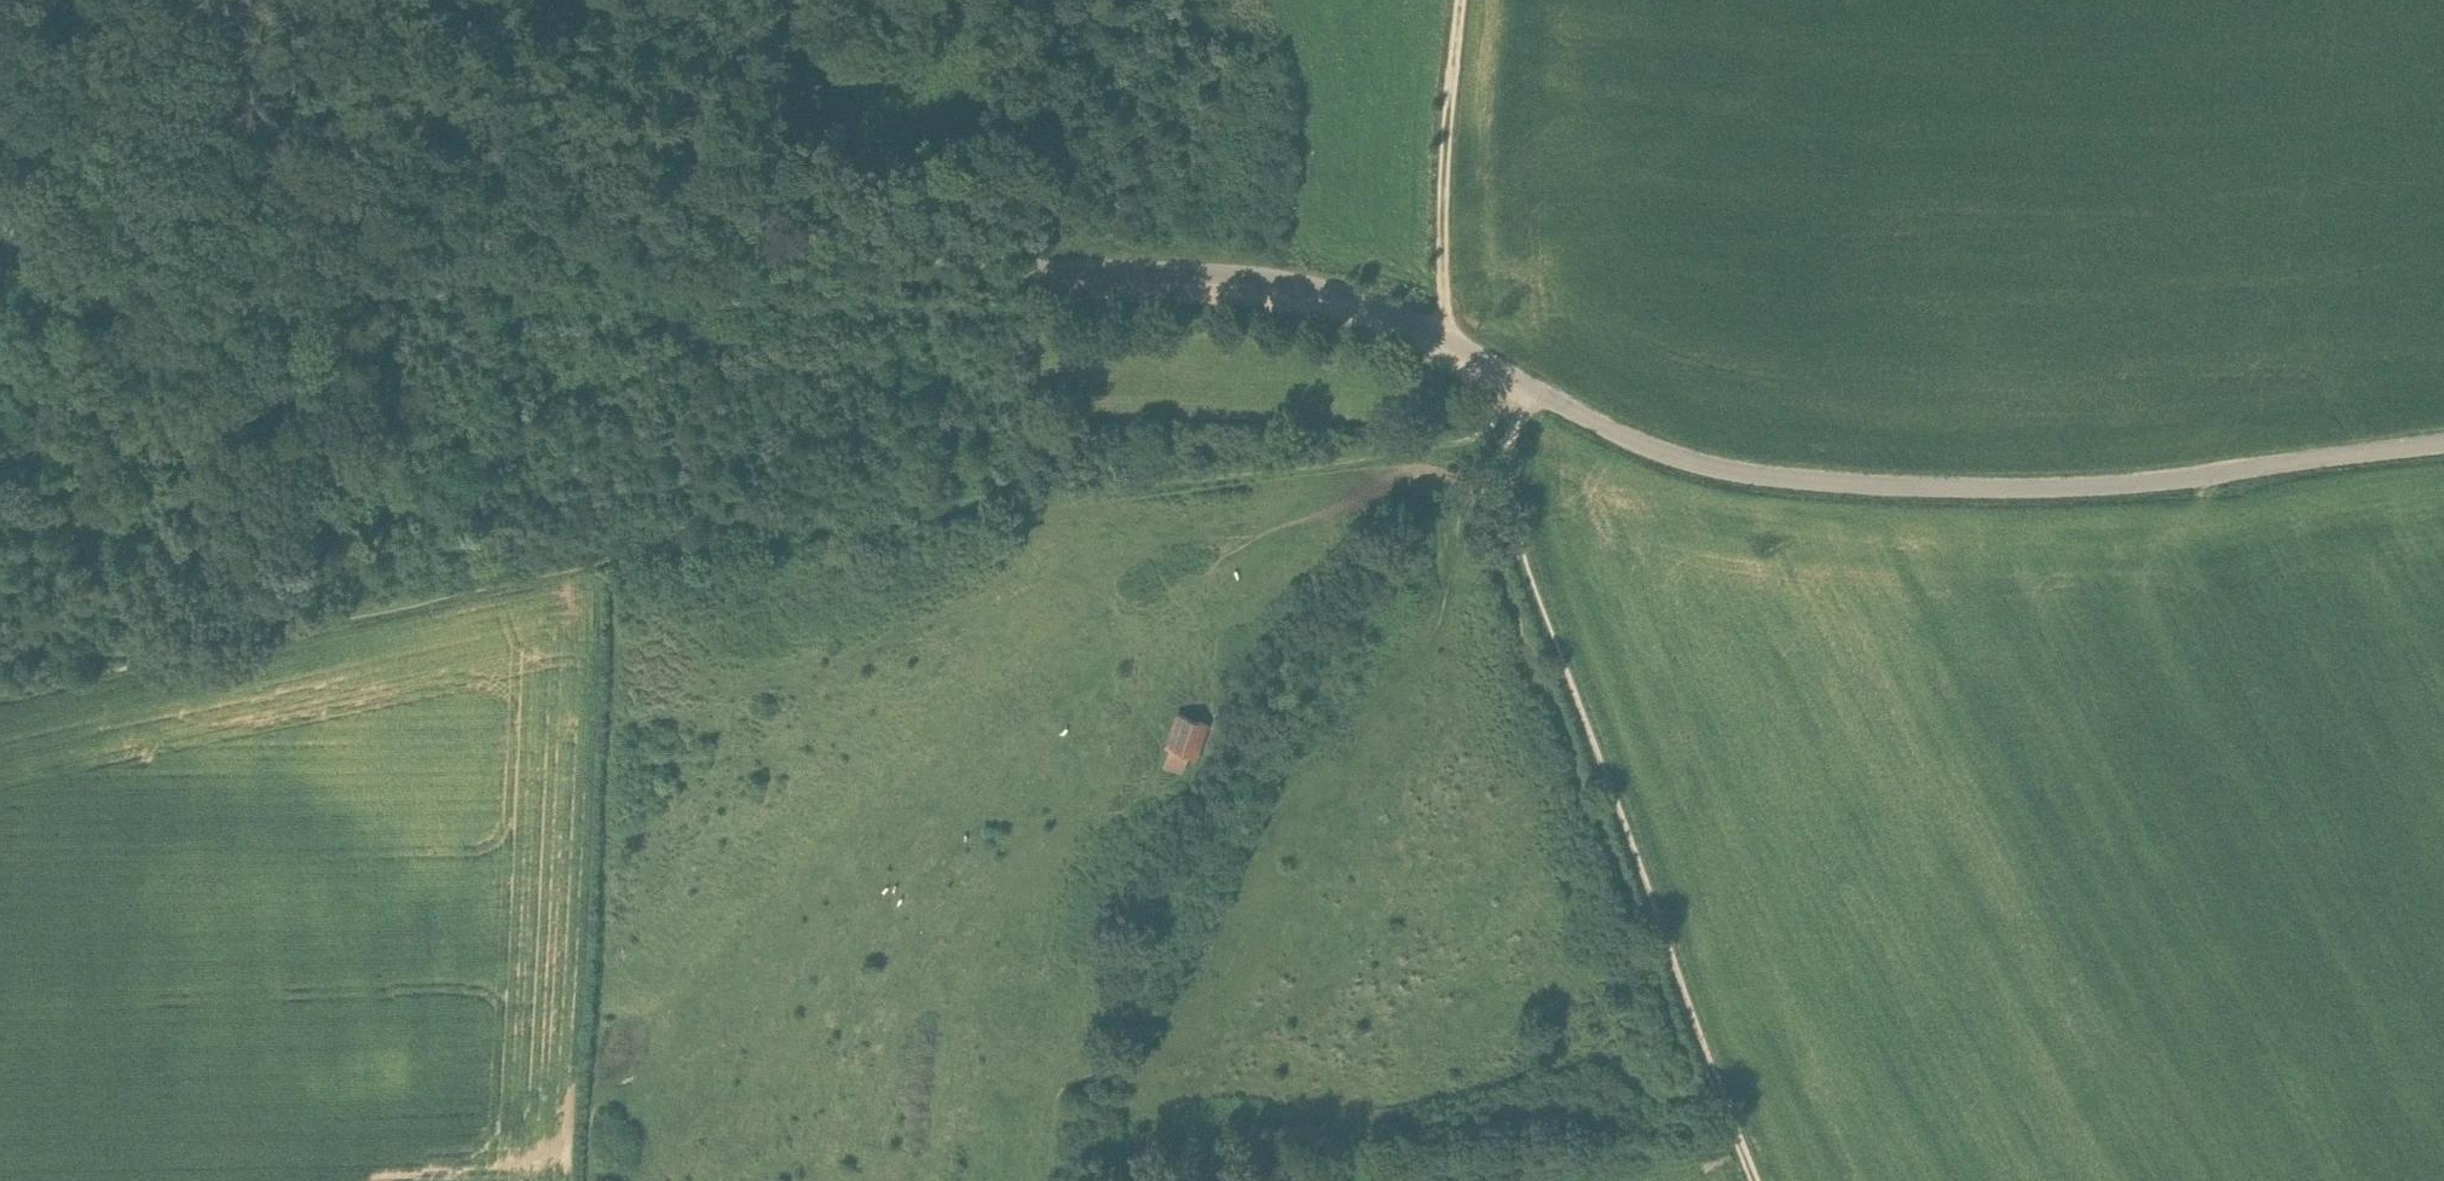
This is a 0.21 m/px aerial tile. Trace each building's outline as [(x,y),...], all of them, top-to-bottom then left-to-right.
[(1206,723),(1176,715),(1167,745),(1195,755),(1206,723)]
